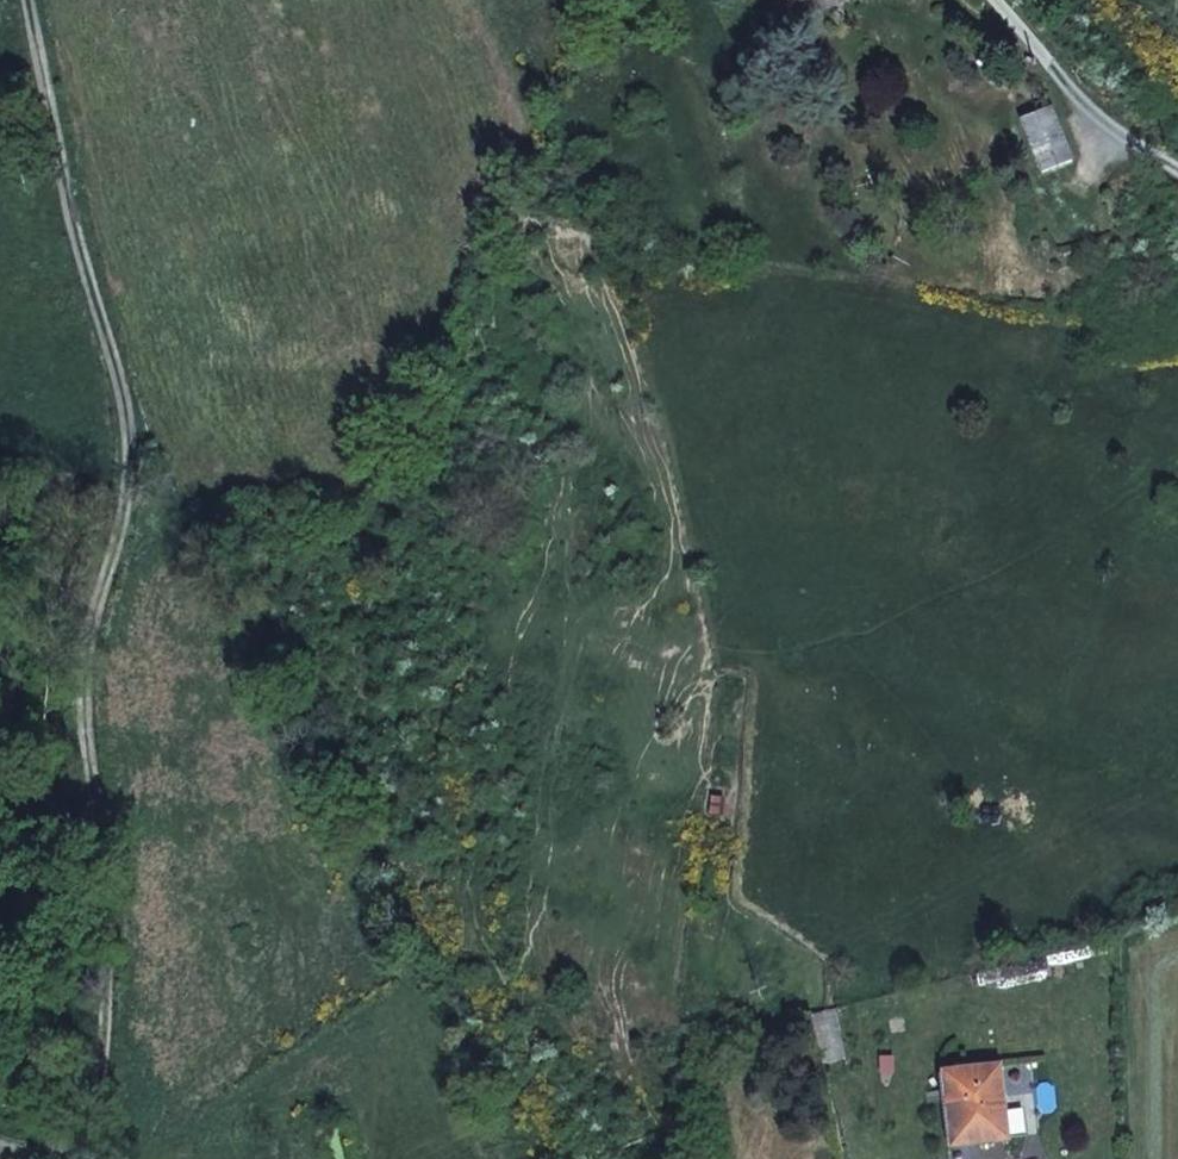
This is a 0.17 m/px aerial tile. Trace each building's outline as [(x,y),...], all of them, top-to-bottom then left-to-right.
[(818,21),(874,4),(872,0),(808,0),(818,21)] [(1034,1058),(974,1069),(965,1144),(1035,1137),(1034,1058)]
